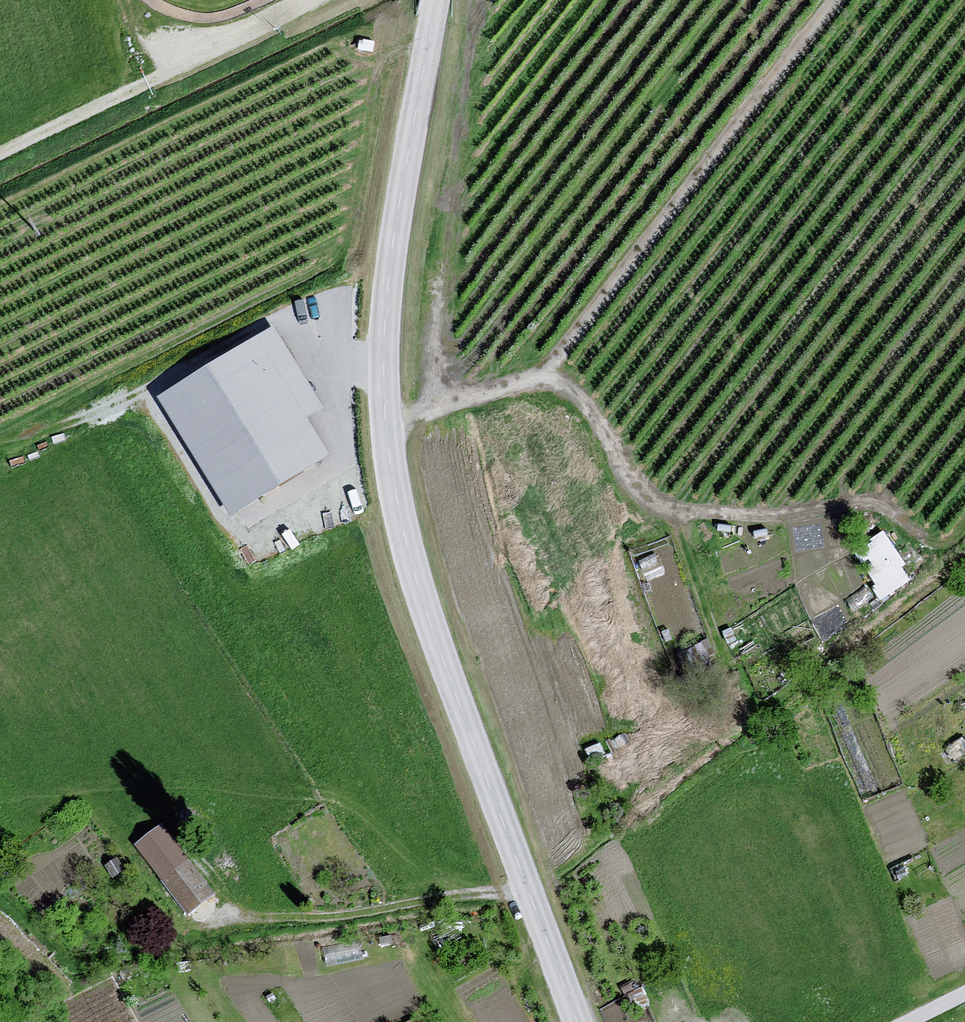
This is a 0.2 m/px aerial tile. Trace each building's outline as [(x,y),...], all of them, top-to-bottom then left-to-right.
[(281,331),(158,397),(225,522),(334,464),(310,419),(324,411),(281,331)] [(882,595),(914,579),(888,528),(855,545),(882,595)] [(184,917),(211,895),(157,829),(130,850),(184,917)]
